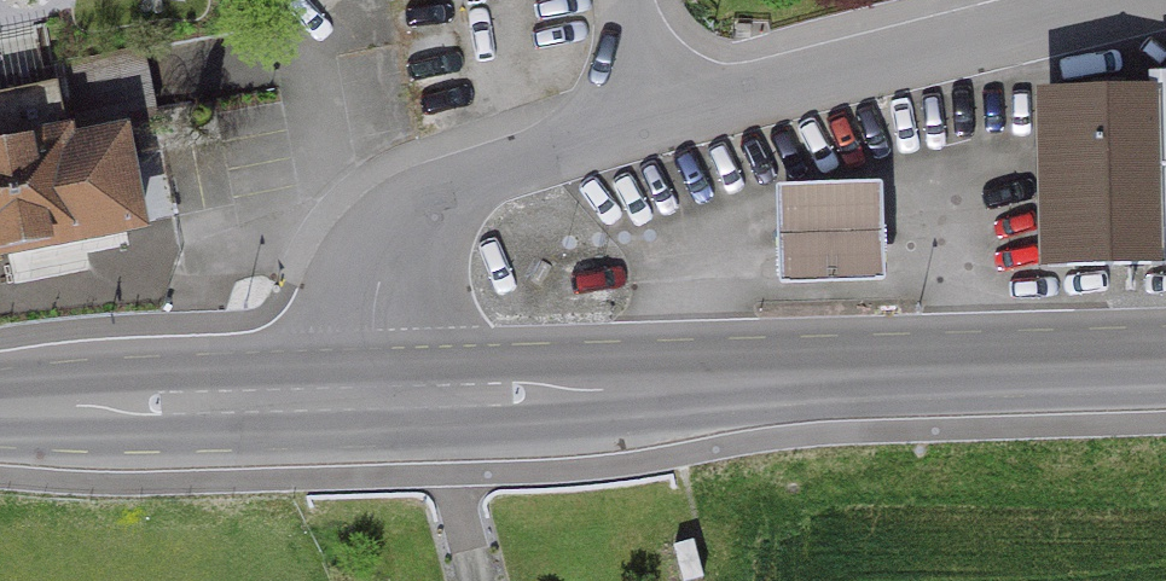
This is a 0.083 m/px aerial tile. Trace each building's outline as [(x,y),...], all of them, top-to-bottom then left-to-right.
[(131,227),(117,156),(92,161),(89,147),(66,152),(49,68),(0,78),(0,253),(131,227)] [(1152,92),(1152,101),(1117,101),(1091,102),(1045,103),(1045,107),(1048,107),(1052,262),(1049,262),(1049,266),(1158,264),(1158,261),(1165,261),(1165,92),(1152,92)] [(781,191),(783,283),(885,283),(883,186),(781,191)] [(669,550),(677,580),(697,580),(687,545),(669,550)]
